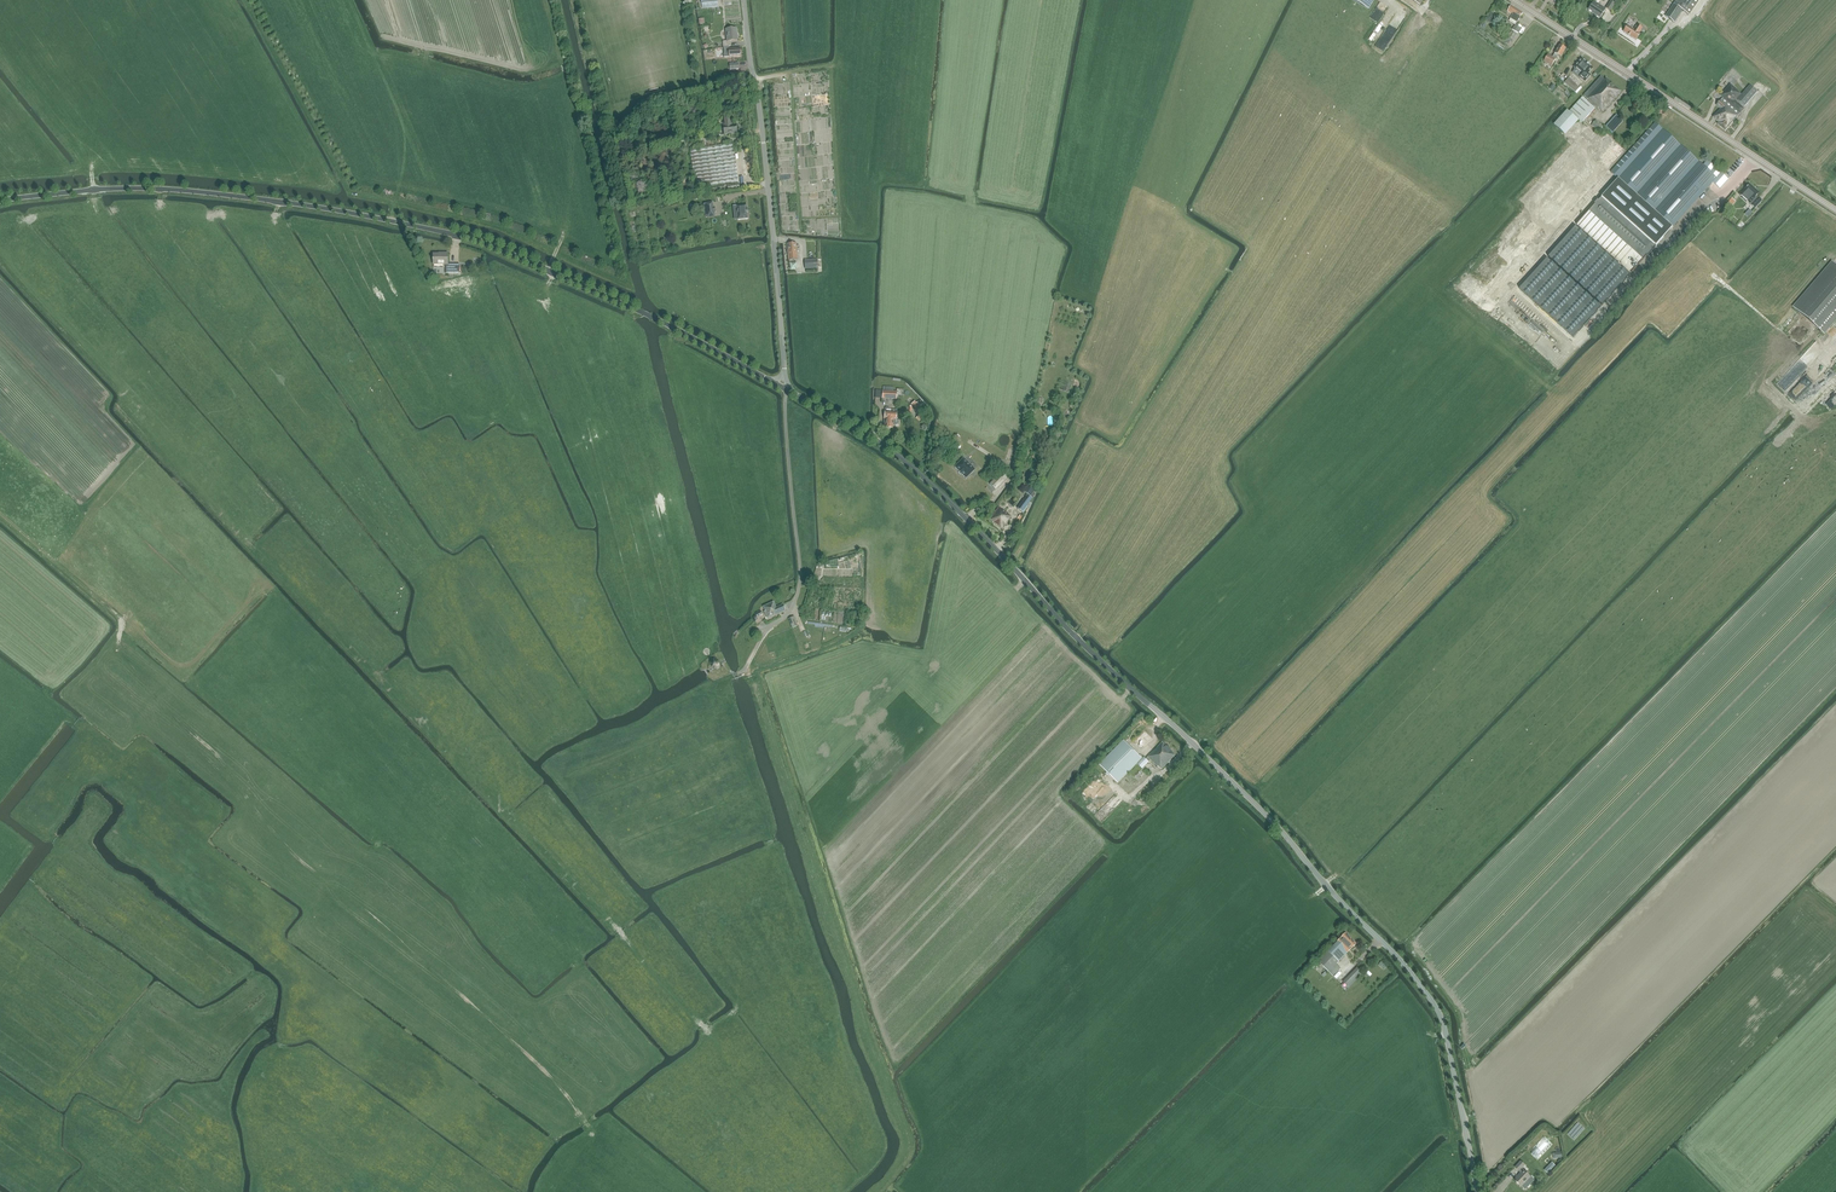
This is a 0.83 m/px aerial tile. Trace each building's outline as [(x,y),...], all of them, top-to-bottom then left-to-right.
[(1369,9),(1374,0),(1353,0),(1369,9)] [(1683,10),(1689,15),(1699,0),(1676,0),(1674,4),(1683,10)] [(1606,8),(1610,11),(1615,4),(1611,1),(1606,8)] [(1600,19),(1606,9),(1594,2),(1589,10),(1595,14),(1595,15),(1600,19)] [(1674,22),(1683,10),(1674,4),(1665,16),(1674,22)] [(1523,13),(1511,6),(1507,11),(1512,15),(1510,18),(1516,22),(1512,29),(1518,33),(1523,26),(1517,23),(1523,13)] [(1479,27),(1483,30),(1489,22),(1485,19),(1479,27)] [(1628,26),(1624,32),(1636,40),(1640,34),(1639,33),(1642,28),(1638,26),(1637,26),(1636,27),(1635,28),(1635,29),(1635,30),(1628,26)] [(723,41),(723,47),(728,46),(730,46),(730,41),(738,40),(736,28),(725,29),(727,41),(723,41)] [(1507,38),(1511,40),(1513,42),(1517,35),(1512,32),(1511,31),(1507,38)] [(1551,66),(1556,58),(1557,57),(1558,55),(1561,57),(1566,48),(1560,44),(1555,53),(1553,56),(1548,53),(1544,61),(1551,66)] [(728,46),(723,47),(724,57),(741,56),(740,48),(729,49),(728,46)] [(703,48),(703,56),(715,55),(714,48),(703,48)] [(1573,53),(1555,72),(1561,78),(1579,59),(1573,53)] [(1590,75),(1587,73),(1592,68),(1581,58),(1574,67),(1582,74),(1580,77),(1584,81),(1590,75)] [(808,73),(793,73),(794,93),(804,93),(804,94),(808,94),(808,73)] [(1584,95),(1591,102),(1603,112),(1621,92),(1606,78),(1604,80),(1601,77),(1595,83),(1584,95)] [(1580,88),(1569,78),(1565,82),(1569,86),(1576,92),(1580,88)] [(811,81),(811,86),(818,87),(818,91),(822,91),(822,85),(825,85),(825,81),(811,81)] [(1736,101),(1741,95),(1738,91),(1738,90),(1731,84),(1720,96),(1722,98),(1716,105),(1720,109),(1713,116),(1713,118),(1718,123),(1717,124),(1725,131),(1745,108),(1736,101)] [(1745,106),(1757,92),(1750,85),(1737,100),(1745,106)] [(787,94),(774,95),(775,112),(779,112),(779,111),(782,111),(782,107),(788,107),(787,94)] [(1595,109),(1589,104),(1582,97),(1569,111),(1582,123),(1595,109)] [(1566,135),(1579,121),(1567,110),(1562,116),(1560,114),(1557,118),(1559,119),(1554,125),(1566,135)] [(724,135),(737,133),(736,125),(732,125),(731,117),(723,118),(724,126),(723,126),(724,135)] [(1599,132),(1603,127),(1596,120),(1592,125),(1599,132)] [(1577,225),(1609,254),(1631,273),(1647,256),(1648,257),(1656,247),(1655,246),(1664,236),(1665,237),(1673,228),(1672,228),(1674,225),(1694,203),(1712,182),(1719,188),(1727,180),(1707,162),(1704,166),(1655,122),(1635,144),(1610,172),(1618,179),(1617,180),(1616,179),(1609,187),(1610,188),(1599,200),(1598,200),(1594,204),(1595,204),(1577,225)] [(690,150),(696,188),(739,181),(733,143),(690,150)] [(792,143),(776,143),(777,167),(781,167),(781,178),(793,177),(792,157),(793,157),(792,143)] [(1750,204),(1754,208),(1755,209),(1762,201),(1756,196),(1759,193),(1750,184),(1740,195),(1749,204),(1750,204)] [(712,202),(705,204),(708,217),(715,216),(712,202)] [(747,205),(736,206),(738,220),(748,219),(748,213),(747,211),(747,210),(748,210),(747,210),(747,205)] [(1553,251),(1551,254),(1548,257),(1602,305),(1607,300),(1608,301),(1612,296),(1611,295),(1620,285),(1621,286),(1626,281),(1625,280),(1629,275),(1576,226),(1571,231),(1570,231),(1566,236),(1557,247),(1556,246),(1552,251),(1553,251)] [(787,251),(788,254),(788,260),(798,260),(797,252),(800,251),(799,246),(797,246),(796,243),(787,244),(788,251),(787,251)] [(446,273),(460,273),(459,264),(448,264),(448,253),(439,253),(439,254),(433,254),(433,265),(446,265),(446,273)] [(1596,312),(1601,307),(1547,258),(1542,263),(1541,263),(1537,268),(1538,268),(1528,279),(1527,278),(1523,283),(1524,284),(1520,289),(1573,337),(1578,332),(1579,333),(1583,328),(1582,327),(1592,317),(1593,318),(1597,313),(1596,312)] [(805,269),(818,268),(818,259),(804,260),(805,269)] [(1824,334),(1835,321),(1835,264),(1832,261),(1793,306),(1824,334)] [(896,399),(897,392),(883,391),(882,398),(896,399)] [(917,412),(922,407),(918,402),(916,403),(915,401),(911,405),(917,412)] [(888,407),(886,407),(885,411),(884,425),(885,425),(885,428),(893,429),(893,426),(895,426),(895,425),(897,426),(899,425),(899,421),(898,420),(896,420),(897,412),(893,411),(893,410),(888,409),(888,407)] [(975,469),(964,458),(955,466),(954,467),(955,467),(959,471),(962,474),(965,478),(966,478),(975,469)] [(999,475),(990,484),(995,490),(1004,481),(999,475)] [(1023,491),(1027,494),(1031,497),(1035,490),(1028,485),(1023,491)] [(1032,498),(1031,497),(1027,494),(1017,508),(1023,513),(1028,507),(1026,506),(1032,498)] [(999,507),(990,519),(1002,529),(1011,517),(1007,515),(1008,514),(999,507)] [(860,553),(837,557),(838,565),(855,562),(855,559),(861,558),(860,553)] [(773,602),(763,607),(765,611),(764,612),(767,619),(785,611),(782,605),(776,608),(773,602)] [(788,618),(792,628),(798,625),(794,616),(788,618)] [(712,666),(712,667),(714,669),(717,670),(720,668),(721,665),(719,662),(716,662),(712,664),(712,666)] [(1142,751),(1153,739),(1145,731),(1133,742),(1142,751)] [(1118,783),(1123,778),(1137,764),(1142,768),(1150,760),(1157,767),(1158,766),(1161,770),(1176,755),(1162,742),(1148,757),(1146,759),(1144,757),(1142,759),(1124,740),(1099,765),(1118,783)] [(1352,949),(1357,944),(1346,933),(1328,951),(1318,962),(1333,976),(1341,969),(1336,964),(1338,962),(1346,954),(1352,949)] [(1351,985),(1361,975),(1363,973),(1358,968),(1344,982),(1349,988),(1351,985)] [(1537,1148),(1531,1152),(1536,1157),(1551,1144),(1544,1136),(1534,1145),(1537,1148)] [(1523,1159),(1521,1162),(1515,1168),(1521,1173),(1514,1180),(1521,1187),(1531,1177),(1522,1168),(1527,1163),(1523,1159)] [(1552,1162),(1544,1170),(1548,1173),(1555,1165),(1552,1162)]
